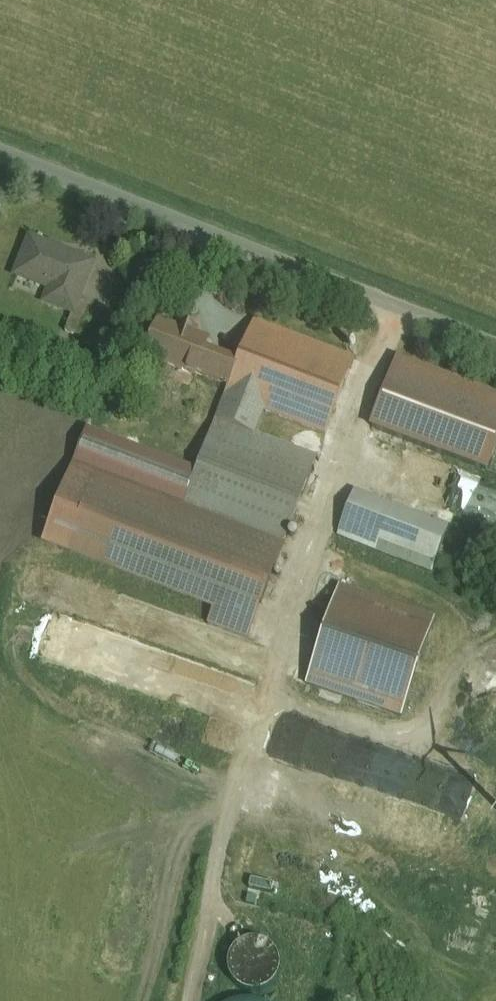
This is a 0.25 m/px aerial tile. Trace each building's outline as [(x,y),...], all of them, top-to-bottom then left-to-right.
[(74,321),(94,257),(25,235),(12,278),(55,292),(49,313),(74,321)] [(277,544),(312,451),(249,427),(258,404),(318,427),(341,362),(246,331),(231,372),(203,362),(208,348),(175,336),(163,369),(230,393),(217,428),(210,426),(179,508),(277,544)] [(485,453),(495,420),(495,416),(391,380),(378,416),(485,453)] [(463,476),(463,512),(479,512),(479,475),(463,476)] [(495,522),(495,494),(485,516),(495,522)] [(441,570),(454,537),(350,498),(338,531),(441,570)] [(427,637),(332,602),(295,704),(390,738),(427,637)] [(422,762),(422,786),(419,786),(420,799),(438,798),(438,812),(486,811),(486,780),(443,780),(442,762),(422,762)] [(284,981),(278,942),(240,948),(246,987),(284,981)]
